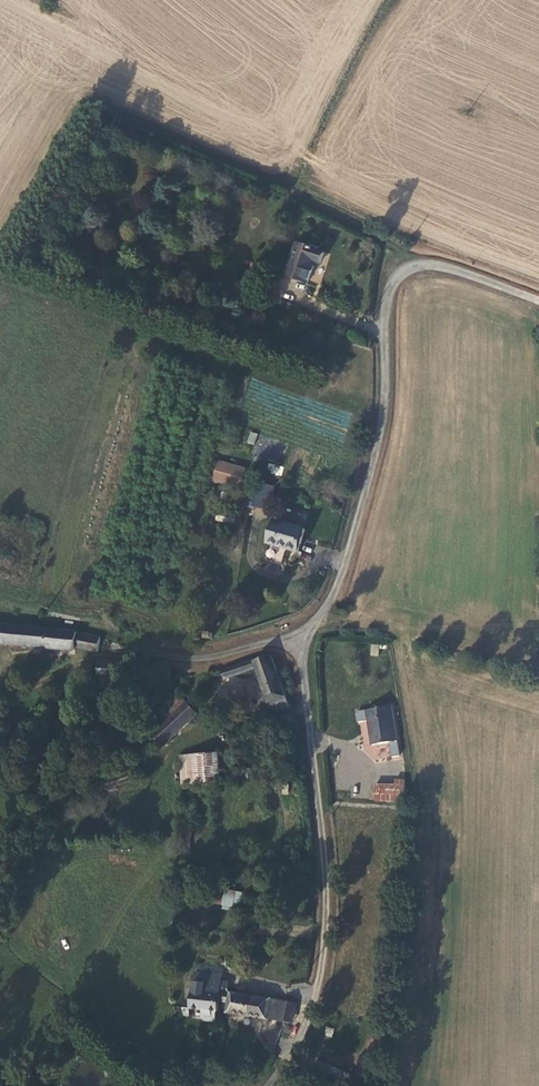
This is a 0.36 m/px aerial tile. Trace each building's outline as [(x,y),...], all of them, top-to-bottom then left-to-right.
[(326,252),(294,242),(283,276),(311,284),(317,264),(322,265),(326,252)] [(250,431),(246,443),(253,445),(257,434),(250,431)] [(221,459),(216,477),(242,485),(248,467),(221,459)] [(282,475),(283,466),(268,465),(267,474),(282,475)] [(276,487),(261,482),(259,491),(255,505),(269,509),(276,487)] [(259,491),(251,488),(246,505),(254,507),(255,505),(259,491)] [(236,492),(225,490),(223,497),(235,499),(236,492)] [(304,528),(274,519),(267,543),(297,553),(304,528)] [(102,639),(63,632),(28,628),(0,624),(0,644),(76,654),(77,648),(101,650),(102,639)] [(370,644),(370,655),(378,656),(379,645),(370,644)] [(255,658),(253,655),(220,669),(223,679),(255,667),(272,713),(290,706),(271,652),(255,658)] [(160,708),(169,718),(186,701),(179,692),(160,708)] [(169,718),(153,733),(165,746),(169,744),(168,743),(197,713),(186,701),(169,718)] [(365,710),(369,743),(398,739),(393,706),(365,710)] [(217,751),(195,752),(196,784),(219,783),(217,751)] [(196,784),(195,752),(180,753),(181,784),(196,784)] [(406,802),(406,781),(395,781),(394,788),(377,788),(377,790),(377,800),(406,802)] [(231,910),(232,902),(240,903),(241,891),(223,889),(221,909),(231,910)] [(218,993),(225,993),(226,985),(218,984),(219,976),(194,973),(192,996),(190,1010),(202,1011),(202,1018),(205,1022),(211,1022),(215,1019),(216,1012),(217,1012),(217,1000),(218,993)] [(218,993),(217,1000),(228,1001),(226,1013),(276,1018),(278,999),(225,993),(218,993)] [(293,1001),(278,999),(276,1018),(291,1020),(293,1001)] [(334,1085),(339,1085),(342,1075),(344,1071),(329,1066),(327,1069),(319,1066),(316,1071),(314,1070),(311,1078),(334,1085)] [(339,1085),(346,1085),(349,1078),(342,1075),(339,1085)]
